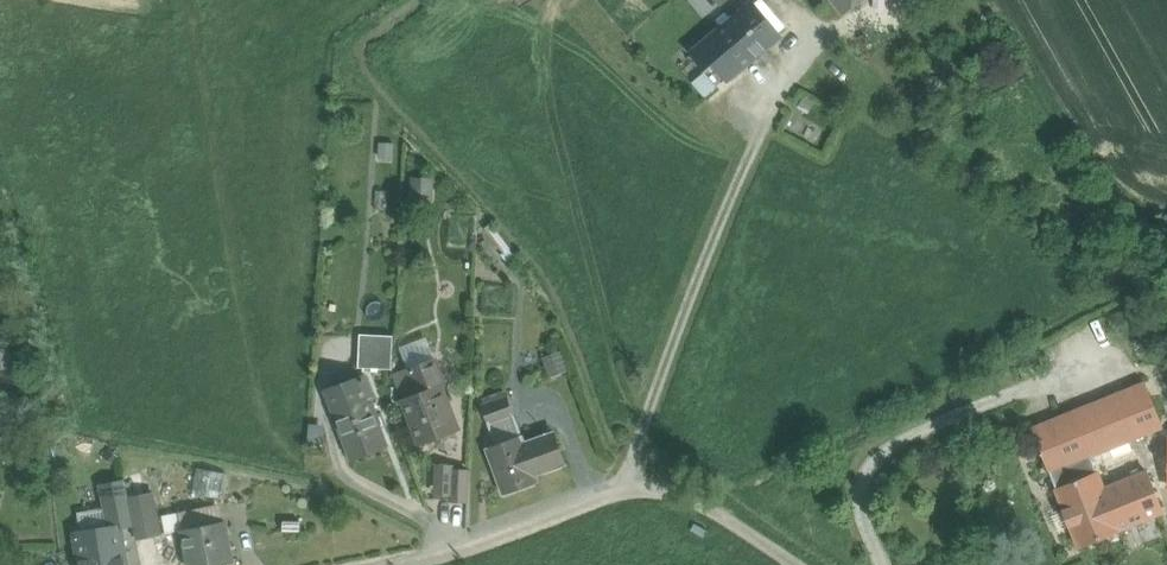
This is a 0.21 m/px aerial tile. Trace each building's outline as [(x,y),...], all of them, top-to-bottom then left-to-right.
[(842,20),(867,0),(826,0),(842,20)] [(782,36),(753,1),(714,34),(743,69),(782,36)] [(393,337),(360,335),(359,369),(392,370),(393,337)] [(435,361),(410,370),(410,372),(419,395),(405,401),(421,444),(436,438),(438,445),(446,449),(454,446),(457,438),(454,431),(457,429),(441,389),(445,387),(435,361)] [(410,372),(396,377),(405,401),(419,395),(410,372)] [(365,378),(337,388),(345,409),(335,413),(353,460),(387,447),(375,416),(378,416),(371,399),(373,399),(365,378)] [(1144,384),(1032,428),(1056,489),(1098,473),(1091,457),(1162,429),(1144,384)] [(507,395),(482,405),(489,425),(515,416),(507,395)] [(515,416),(489,425),(496,445),(487,448),(504,495),(539,482),(534,467),(562,457),(554,433),(525,443),(515,416)] [(453,466),(437,466),(436,494),(451,495),(452,470),(453,470),(453,466)] [(196,468),(191,491),(223,497),(227,474),(196,468)] [(453,470),(452,470),(451,495),(451,501),(467,501),(468,471),(453,470)] [(1146,470),(1103,487),(1098,473),(1056,489),(1078,546),(1163,513),(1146,470)] [(128,475),(131,496),(147,494),(144,472),(128,475)] [(115,499),(131,496),(128,475),(111,478),(115,499)] [(154,535),(152,519),(147,494),(131,496),(138,538),(154,535)] [(122,540),(138,538),(131,496),(115,499),(120,530),(122,540)] [(180,513),(152,519),(154,535),(154,536),(183,530),(180,513)] [(183,530),(191,564),(195,564),(213,561),(215,564),(228,564),(234,564),(225,522),(183,530)] [(79,536),(83,564),(126,564),(122,540),(120,530),(79,536)]
